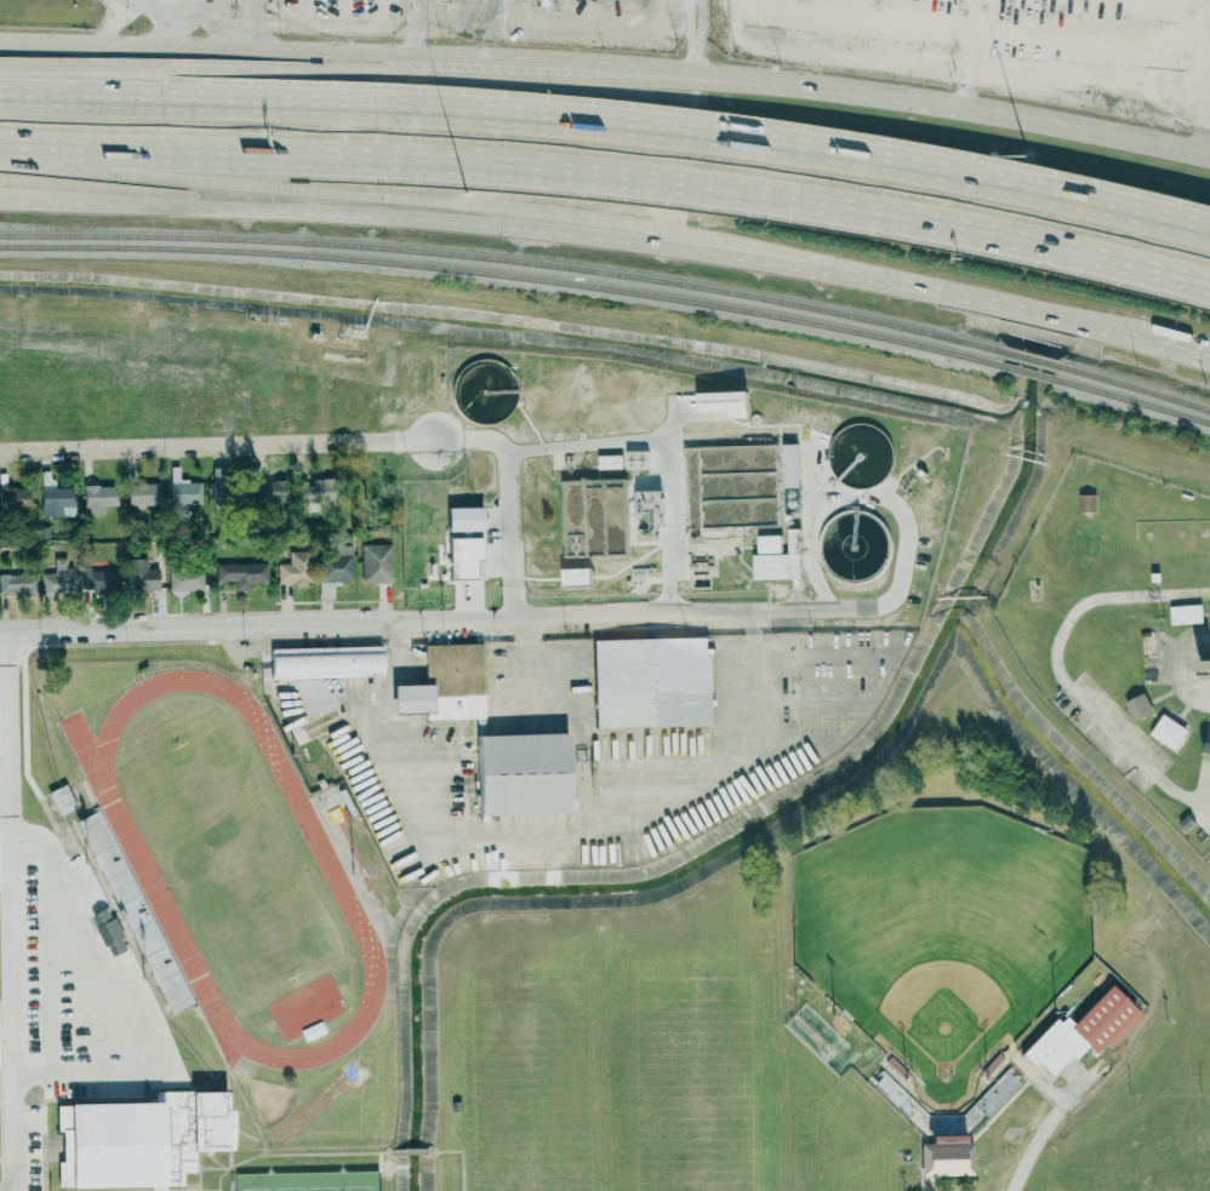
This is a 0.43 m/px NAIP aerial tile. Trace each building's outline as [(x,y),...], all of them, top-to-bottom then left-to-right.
[(728,417),(748,416),(747,390),(697,391),(698,411),(728,410),(728,417)] [(798,443),(782,443),(783,486),(800,486),(798,443)] [(626,469),(648,469),(648,450),(626,450),(626,469)] [(622,468),(622,455),(598,455),(598,469),(622,468)] [(170,467),(171,512),(189,511),(188,505),(198,504),(197,480),(179,481),(179,466),(170,467)] [(285,480),(263,480),(263,468),(255,468),(256,502),(286,501),(285,480)] [(60,516),(61,505),(71,505),(71,488),(54,488),(54,471),(42,471),(41,516),(60,516)] [(127,484),(128,507),(159,506),(158,484),(127,484)] [(84,514),(103,514),(103,506),(115,506),(115,485),(83,486),(84,514)] [(0,488),(0,508),(30,507),(29,486),(0,488)] [(659,490),(638,489),(637,539),(658,540),(659,490)] [(1097,494),(1079,494),(1080,512),(1097,511),(1097,494)] [(482,506),(447,507),(447,530),(482,530),(482,506)] [(753,554),(753,579),(801,578),(799,529),(788,529),(788,553),(753,554)] [(480,536),(448,537),(449,578),(474,577),(474,559),(481,559),(480,536)] [(362,583),(392,582),(391,544),(361,544),(362,583)] [(320,599),(334,599),(333,583),(353,582),(352,545),(334,545),(334,556),(319,556),(320,599)] [(277,583),(310,584),(310,551),(289,550),(288,564),(278,563),(277,583)] [(41,596),(77,595),(77,568),(67,568),(67,558),(54,558),(54,573),(41,573),(41,596)] [(158,590),(158,568),(147,568),(146,558),(126,559),(128,591),(158,590)] [(216,563),(216,581),(235,581),(235,590),(250,589),(249,583),(268,582),(267,562),(216,563)] [(202,589),(202,566),(169,567),(169,590),(202,589)] [(122,593),(123,571),(85,570),(84,592),(122,593)] [(554,572),(554,595),(603,594),(602,571),(554,572)] [(37,595),(38,573),(0,572),(0,594),(37,595)] [(1170,624),(1203,623),(1202,604),(1170,605),(1170,624)] [(708,636),(593,640),(595,728),(710,725),(708,636)] [(392,685),(392,713),(426,712),(426,720),(483,718),(482,643),(424,644),(425,684),(392,685)] [(269,648),(270,679),(382,676),(382,646),(269,648)] [(1135,721),(1154,711),(1143,692),(1125,702),(1135,721)] [(1188,729),(1163,713),(1150,734),(1175,750),(1188,729)] [(569,813),(567,733),(476,735),(477,815),(569,813)] [(57,814),(74,808),(67,785),(49,790),(57,814)] [(75,821),(112,907),(96,914),(113,954),(126,949),(117,927),(126,924),(165,1015),(189,1005),(104,808),(75,821)] [(1038,1065),(1023,1050),(1057,1017),(1061,1019),(1067,1014),(1073,1021),(1112,981),(1138,1010),(1097,1052),(1091,1046),(1077,1060),(1073,1055),(1054,1075),(1041,1063),(1038,1065)] [(872,1084),(884,1073),(931,1115),(965,1113),(1011,1066),(1024,1080),(976,1132),(965,1121),(966,1141),(932,1141),(931,1120),(928,1120),(918,1109),(907,1118),(872,1084)] [(58,1188),(183,1186),(183,1173),(195,1173),(195,1151),(232,1150),(231,1109),(226,1109),(225,1091),(154,1092),(154,1103),(56,1104),(56,1131),(64,1131),(64,1160),(57,1161),(58,1188)] [(966,1141),(976,1140),(976,1173),(923,1174),(923,1141),(932,1141),(966,1141)]
